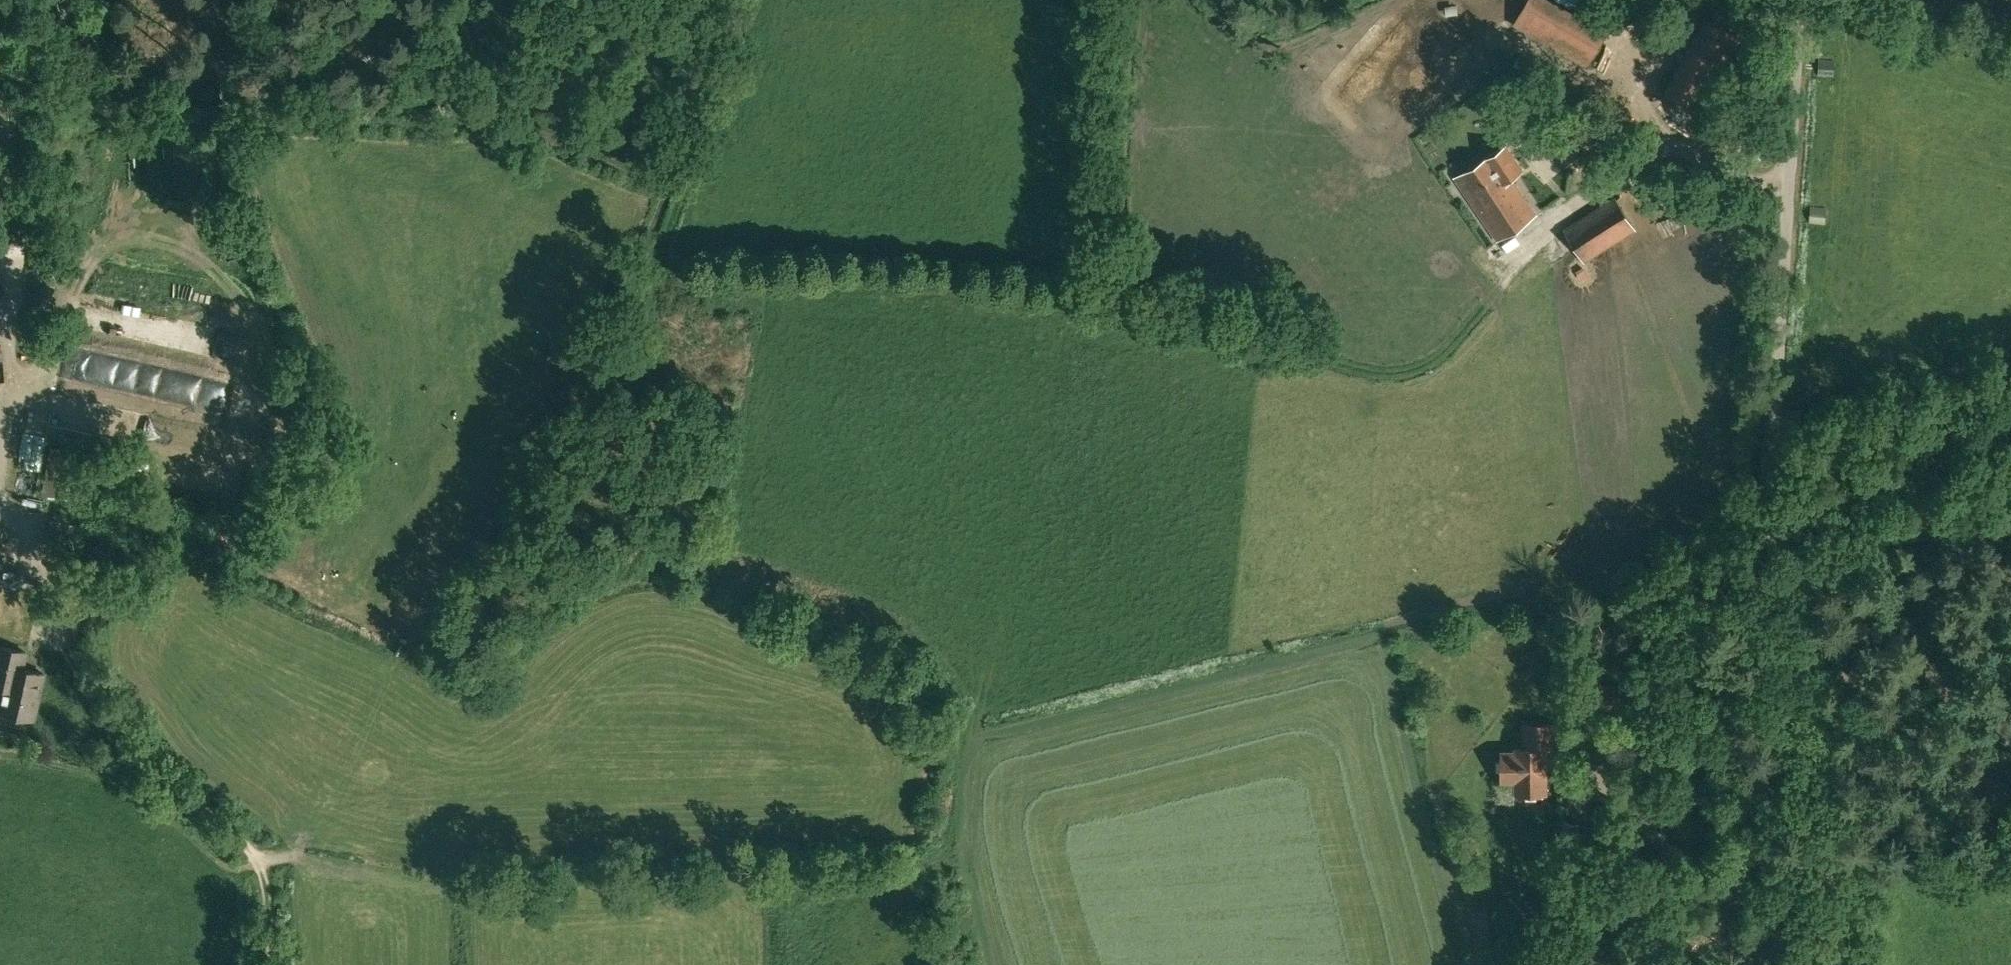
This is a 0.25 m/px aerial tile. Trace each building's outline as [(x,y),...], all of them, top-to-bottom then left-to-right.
[(1528,3),(1517,22),(1589,64),(1608,31),(1554,0),(1529,0),(1528,3)] [(1728,53),(1738,37),(1710,20),(1700,37),(1728,53)] [(1834,60),(1817,59),(1817,76),(1834,76),(1834,60)] [(1513,176),(1523,169),(1506,143),(1456,176),(1498,240),(1538,214),(1513,176)] [(1636,228),(1617,197),(1565,230),(1584,260),(1636,228)] [(1829,206),(1812,205),(1811,223),(1828,224),(1829,206)] [(50,448),(40,495),(81,504),(82,497),(90,499),(93,484),(85,482),(90,456),(50,448)] [(1,687),(0,693),(0,712),(34,719),(43,673),(20,668),(23,652),(0,647),(0,686),(1,687)] [(1554,748),(1554,723),(1525,724),(1525,748),(1516,748),(1516,753),(1504,753),(1504,781),(1518,781),(1518,793),(1547,792),(1546,749),(1554,748)] [(1563,819),(1555,860),(1582,865),(1588,834),(1579,832),(1581,823),(1563,819)] [(1481,855),(1476,838),(1466,841),(1470,858),(1481,855)]
